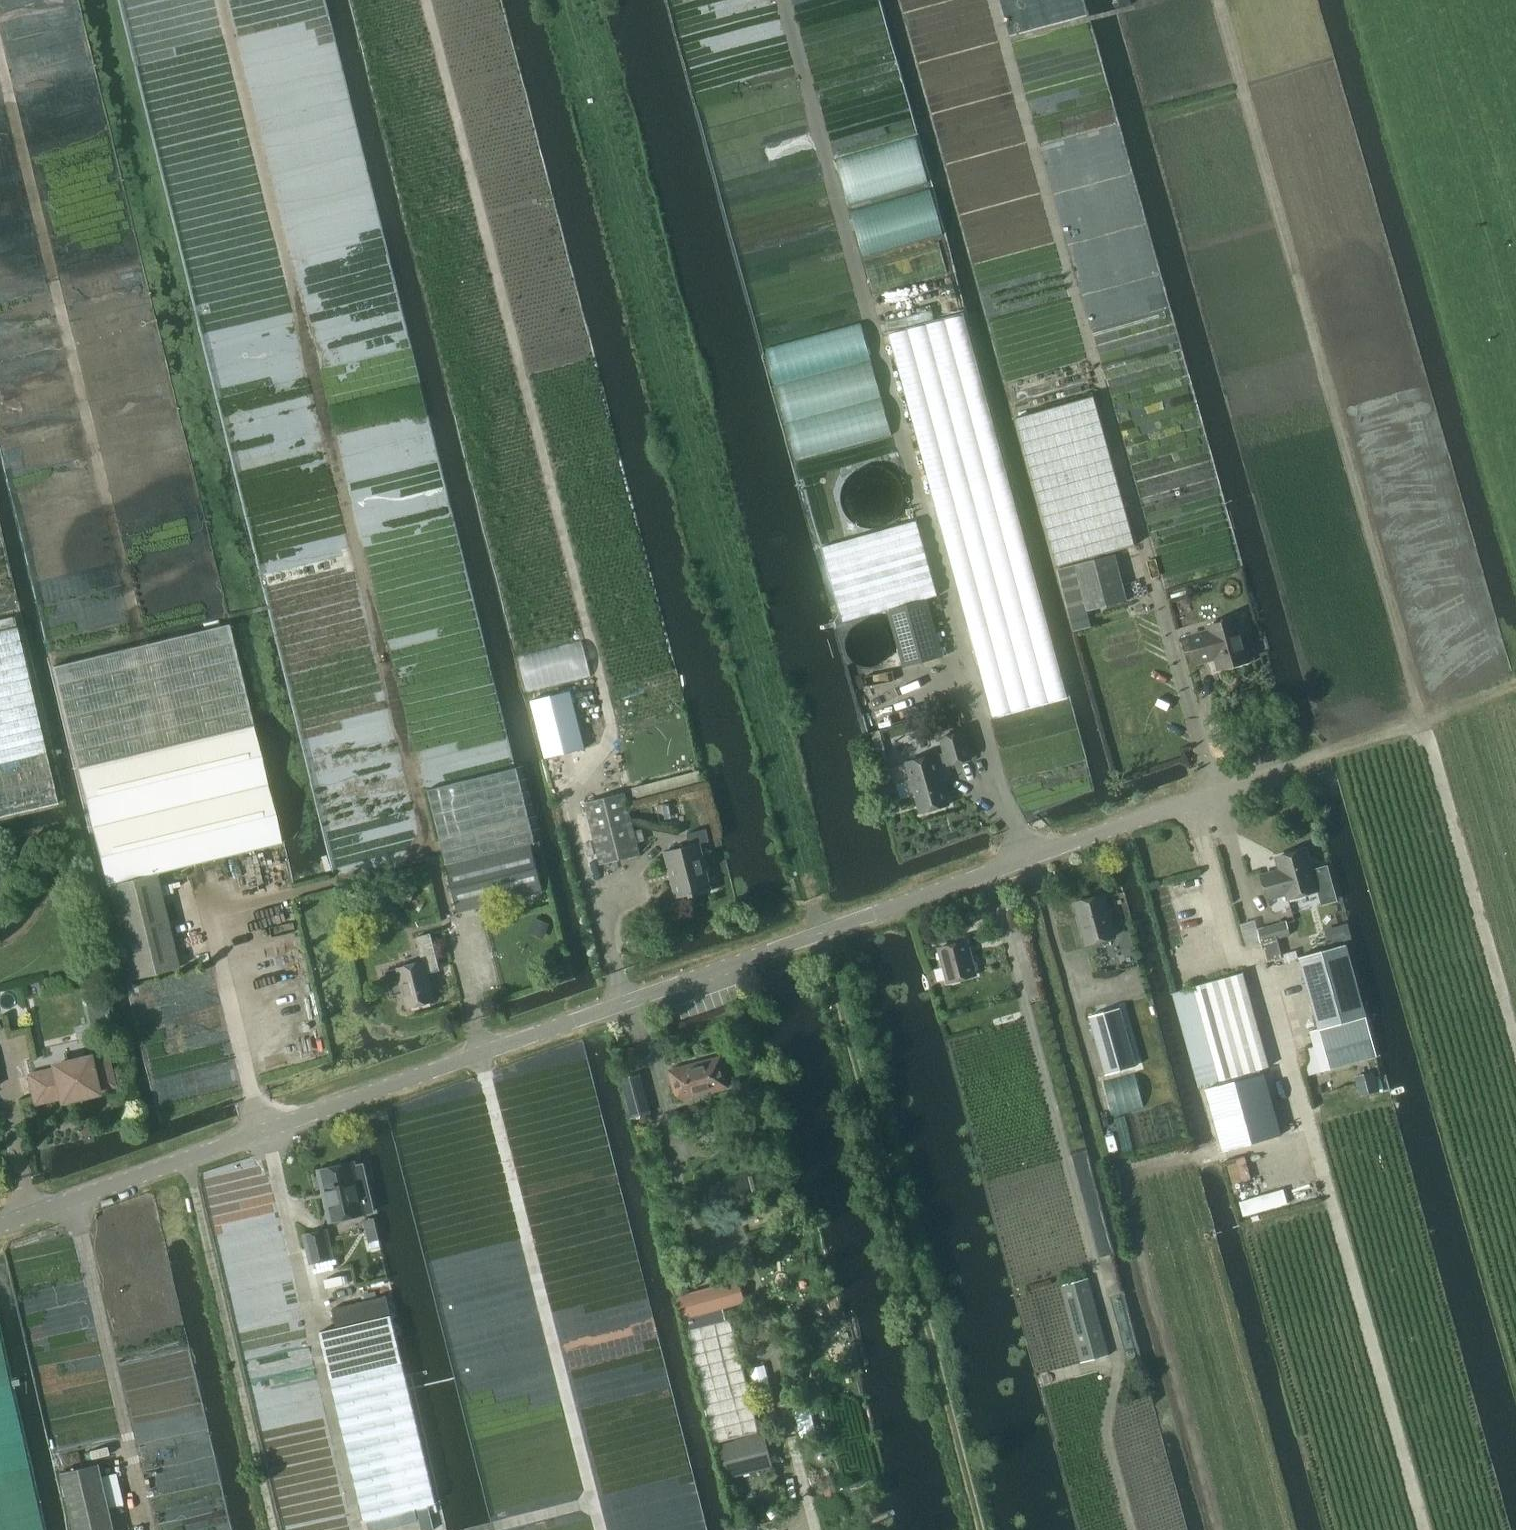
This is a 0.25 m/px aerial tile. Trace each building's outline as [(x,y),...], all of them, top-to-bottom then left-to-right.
[(1117,1),(1120,8),(1130,5),(1129,0),(1120,0),(1117,1)] [(963,314),(889,334),(993,716),(1067,696),(963,314)] [(1093,396),(1016,417),(1058,567),(1135,545),(1093,396)] [(888,609),(926,599),(938,595),(916,520),(823,547),(844,622),(888,609)] [(1114,554),(1076,564),(1088,611),(1090,610),(1127,600),(1114,554)] [(1076,564),(1057,569),(1073,631),(1094,625),(1090,610),(1088,611),(1076,564)] [(926,599),(888,609),(904,667),(942,657),(926,599)] [(1189,637),(1196,663),(1216,657),(1220,669),(1249,661),(1237,618),(1208,626),(1209,631),(1189,637)] [(51,667),(74,765),(251,723),(228,625),(51,667)] [(57,803),(16,627),(0,631),(0,816),(57,803)] [(570,690),(531,700),(545,758),(584,749),(570,690)] [(82,785),(107,885),(155,873),(186,865),(280,843),(251,725),(78,767),(82,785)] [(879,730),(871,733),(880,764),(888,761),(879,730)] [(911,779),(906,781),(911,797),(916,796),(920,813),(949,805),(938,765),(947,762),(948,765),(972,759),(964,731),(940,738),(944,752),(935,755),(935,754),(906,762),(911,779)] [(445,861),(446,865),(532,844),(535,843),(516,767),(427,789),(445,861)] [(641,786),(631,788),(634,800),(644,798),(641,786)] [(585,802),(601,865),(640,855),(624,793),(585,802)] [(690,845),(664,851),(665,853),(668,852),(679,896),(676,897),(676,898),(690,895),(690,897),(694,895),(694,894),(721,887),(721,886),(711,889),(700,843),(710,841),(707,829),(687,833),(690,845)] [(532,844),(446,865),(458,912),(543,891),(532,844)] [(1276,858),(1280,870),(1262,875),(1268,899),(1286,893),(1288,899),(1317,891),(1306,850),(1276,858)] [(155,873),(107,885),(130,979),(178,967),(155,873)] [(1075,903),(1086,944),(1115,936),(1104,895),(1075,903)] [(549,923),(536,918),(531,930),(544,936),(549,923)] [(1284,922),(1256,930),(1260,944),(1264,962),(1280,957),(1275,939),(1281,938),(1288,936),(1284,922)] [(428,973),(440,970),(430,933),(416,937),(423,962),(398,969),(407,1007),(434,1001),(428,973)] [(938,949),(948,983),(977,975),(968,941),(938,949)] [(1345,944),(1299,957),(1319,1029),(1310,1031),(1315,1047),(1322,1071),(1376,1056),(1345,944)] [(1243,973),(1172,992),(1198,1086),(1219,1080),(1220,1085),(1206,1089),(1223,1151),(1281,1135),(1264,1073),(1233,1081),(1232,1077),(1269,1066),(1243,973)] [(105,995),(86,999),(93,1030),(112,1026),(105,995)] [(1136,1066),(1120,1008),(1089,1016),(1105,1074),(1136,1066)] [(699,1064),(691,1066),(690,1065),(689,1065),(669,1071),(677,1100),(728,1087),(720,1057),(700,1062),(699,1062),(699,1064)] [(96,1092),(94,1088),(111,1084),(105,1058),(88,1062),(88,1058),(54,1066),(55,1070),(29,1076),(35,1102),(61,1096),(62,1100),(96,1092)] [(1374,1076),(1357,1081),(1361,1095),(1378,1091),(1374,1076)] [(633,1117),(648,1113),(645,1100),(629,1104),(633,1117)] [(344,1165),(339,1162),(331,1164),(328,1168),(322,1170),(329,1197),(325,1199),(330,1221),(348,1217),(365,1213),(354,1163),(344,1165)] [(305,1235),(311,1263),(332,1258),(326,1231),(305,1235)] [(368,1241),(370,1249),(380,1247),(379,1239),(368,1241)] [(676,1298),(684,1326),(694,1323),(692,1317),(743,1303),(736,1278),(687,1292),(688,1295),(676,1298)] [(1060,1285),(1081,1363),(1108,1355),(1088,1278),(1060,1285)] [(337,1328),(319,1332),(330,1380),(403,1363),(387,1296),(333,1309),(337,1328)] [(685,1331),(713,1444),(758,1432),(730,1320),(685,1331)] [(403,1363),(330,1380),(364,1521),(435,1503),(403,1363)] [(720,1446),(728,1477),(740,1474),(759,1469),(773,1466),(765,1434),(720,1446)] [(60,1473),(73,1529),(114,1529),(99,1464),(60,1473)]
